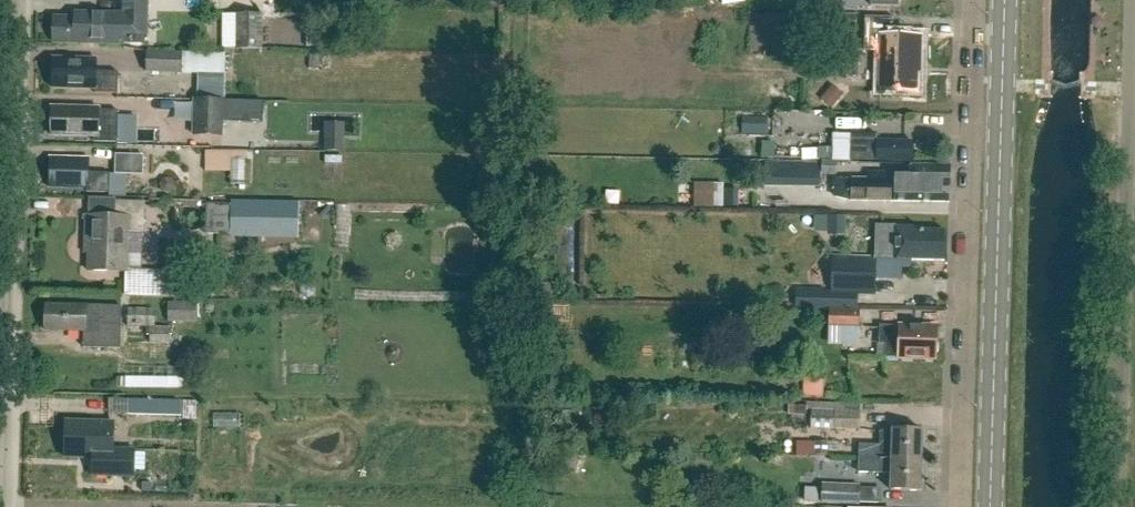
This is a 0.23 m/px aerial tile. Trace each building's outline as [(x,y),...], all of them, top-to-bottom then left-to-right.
[(146,39),(147,1),(122,0),(122,14),(74,13),(74,18),(53,18),(52,43),(123,44),(123,38),(146,39)] [(261,50),(262,14),(236,13),(235,26),(235,49),(261,50)] [(921,74),(922,36),(893,35),(894,17),(864,16),(863,50),(879,51),(878,91),(917,93),(918,74),(921,74)] [(306,21),(306,48),(326,48),(327,22),(306,21)] [(225,26),(224,49),(235,49),(235,26),(225,26)] [(181,73),(182,52),(146,51),(145,72),(181,73)] [(117,94),(117,72),(96,72),(96,60),(52,59),(51,88),(94,89),(93,93),(117,94)] [(830,88),(821,99),(831,109),(841,98),(830,88)] [(223,136),(224,99),(193,98),(192,136),(223,136)] [(266,100),(224,99),(223,122),(265,123),(266,100)] [(118,143),(119,111),(100,111),(100,109),(52,108),(51,136),(95,137),(95,143),(118,143)] [(766,118),(741,118),(741,134),(766,134),(766,118)] [(324,133),(324,151),(344,151),(345,134),(324,133)] [(833,134),(833,159),(849,159),(850,135),(833,134)] [(911,142),(876,142),(876,135),(850,135),(849,159),(857,159),(911,161),(911,142)] [(762,142),(762,158),(774,158),(774,142),(762,142)] [(142,175),(143,155),(114,155),(114,174),(142,175)] [(88,173),(88,158),(68,158),(68,159),(49,159),(48,187),(86,188),(85,193),(108,193),(109,173),(88,173)] [(245,160),(232,159),(231,185),(244,185),(245,160)] [(822,161),(821,176),(836,176),(836,161),(822,161)] [(763,164),(763,187),(776,187),(777,164),(763,164)] [(910,202),(949,203),(950,170),(932,170),(932,166),(912,166),(911,170),(911,180),(896,180),(896,172),(866,171),(866,179),(834,178),(834,197),(849,201),(893,202),(893,201),(910,202)] [(694,184),(693,206),(725,207),(724,184),(694,184)] [(126,273),(126,272),(127,232),(143,232),(144,202),(114,201),(114,216),(85,216),(84,253),(87,253),(87,272),(125,273),(126,273)] [(229,235),(229,205),(205,204),(204,234),(229,235)] [(827,216),(827,235),(846,235),(846,216),(827,216)] [(944,261),(945,231),(920,231),(917,227),(881,227),(880,261),(895,261),(895,260),(944,261)] [(875,296),(876,257),(832,256),(830,294),(875,296)] [(126,273),(125,273),(124,297),(174,298),(174,274),(126,272),(126,273)] [(119,349),(120,306),(45,305),(44,331),(91,332),(91,348),(119,349)] [(150,327),(150,344),(170,344),(171,327),(153,327),(153,310),(127,309),(127,327),(150,327)] [(858,330),(859,311),(829,310),(828,329),(858,330)] [(937,328),(898,326),(898,327),(880,327),(879,344),(885,344),(885,358),(936,359),(937,328)] [(798,378),(798,394),(818,395),(819,379),(798,378)] [(132,416),(158,417),(159,402),(133,401),(132,416)] [(859,431),(860,412),(833,412),(833,408),(810,407),(810,429),(832,429),(832,430),(859,431)] [(135,477),(136,451),(114,450),(115,423),(67,422),(66,457),(95,458),(94,476),(135,477)] [(858,460),(921,461),(922,431),(906,430),(904,425),(879,432),(879,446),(859,445),(858,460)] [(815,441),(814,457),(827,457),(828,442),(815,441)] [(920,492),(921,461),(858,460),(858,473),(879,474),(879,467),(890,467),(890,491),(920,492)] [(858,504),(858,484),(820,483),(820,503),(858,504)] [(806,488),(805,501),(819,501),(819,488),(806,488)]
